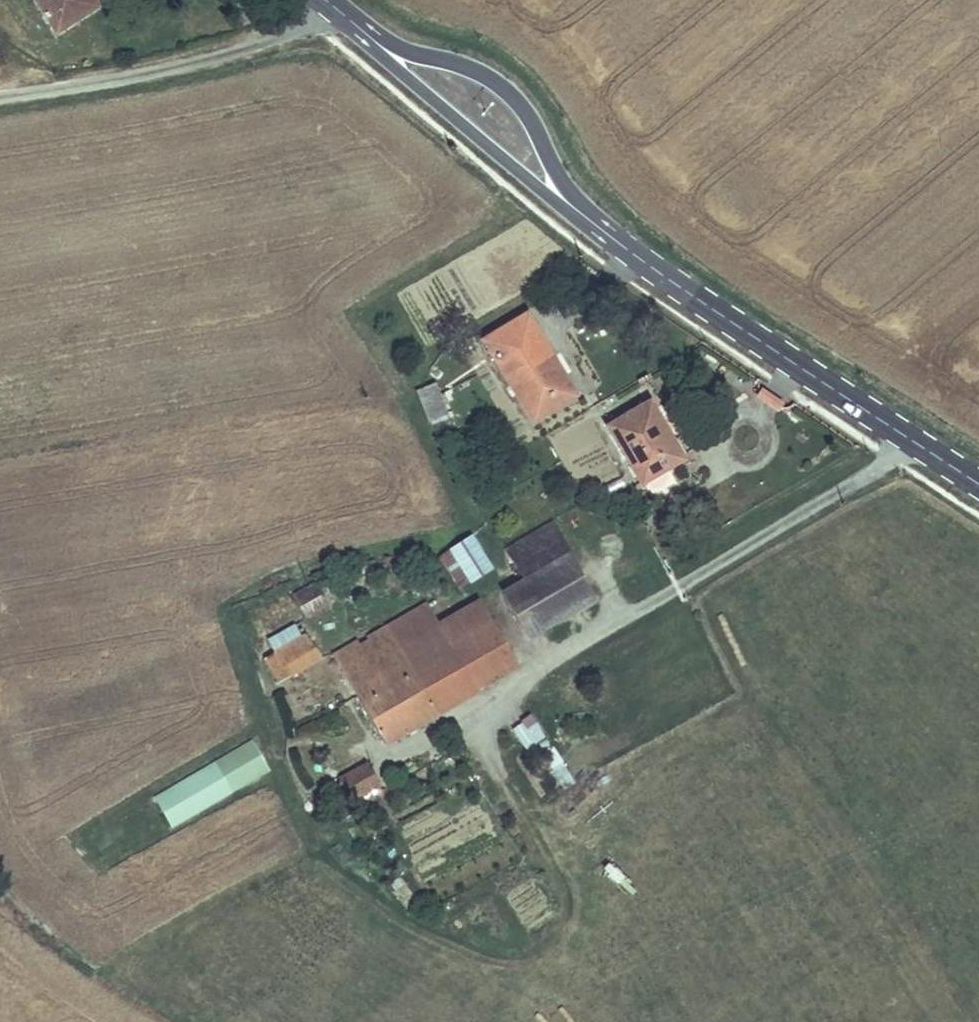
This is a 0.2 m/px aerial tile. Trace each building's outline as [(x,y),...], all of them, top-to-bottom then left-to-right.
[(57,32),(97,7),(92,0),(36,0),(57,32)] [(547,366),(554,362),(527,316),(486,340),(532,420),(551,409),(545,398),(560,389),(547,366)] [(574,396),(554,362),(547,366),(560,389),(574,396)] [(436,385),(416,392),(427,420),(446,413),(436,385)] [(551,409),(574,396),(560,389),(545,398),(551,409)] [(609,427),(643,482),(683,457),(649,402),(609,427)] [(595,600),(551,524),(508,549),(525,578),(504,591),(531,637),(595,600)] [(471,581),(491,569),(471,536),(451,548),(471,581)] [(294,594),(301,606),(321,595),(314,583),(294,594)] [(321,595),(301,606),(306,615),(326,604),(321,595)] [(478,601),(434,626),(368,664),(357,646),(355,643),(333,655),(384,743),(479,688),(477,686),(514,664),(478,601)] [(423,607),(357,646),(368,664),(434,626),(423,607)] [(269,641),(281,664),(315,646),(305,628),(298,631),(295,626),(269,641)] [(322,659),(315,646),(281,664),(288,677),(322,659)] [(511,726),(524,750),(545,739),(533,715),(511,726)] [(251,739),(152,797),(170,828),(269,771),(251,739)] [(374,788),(363,767),(338,779),(349,801),(374,788)]
